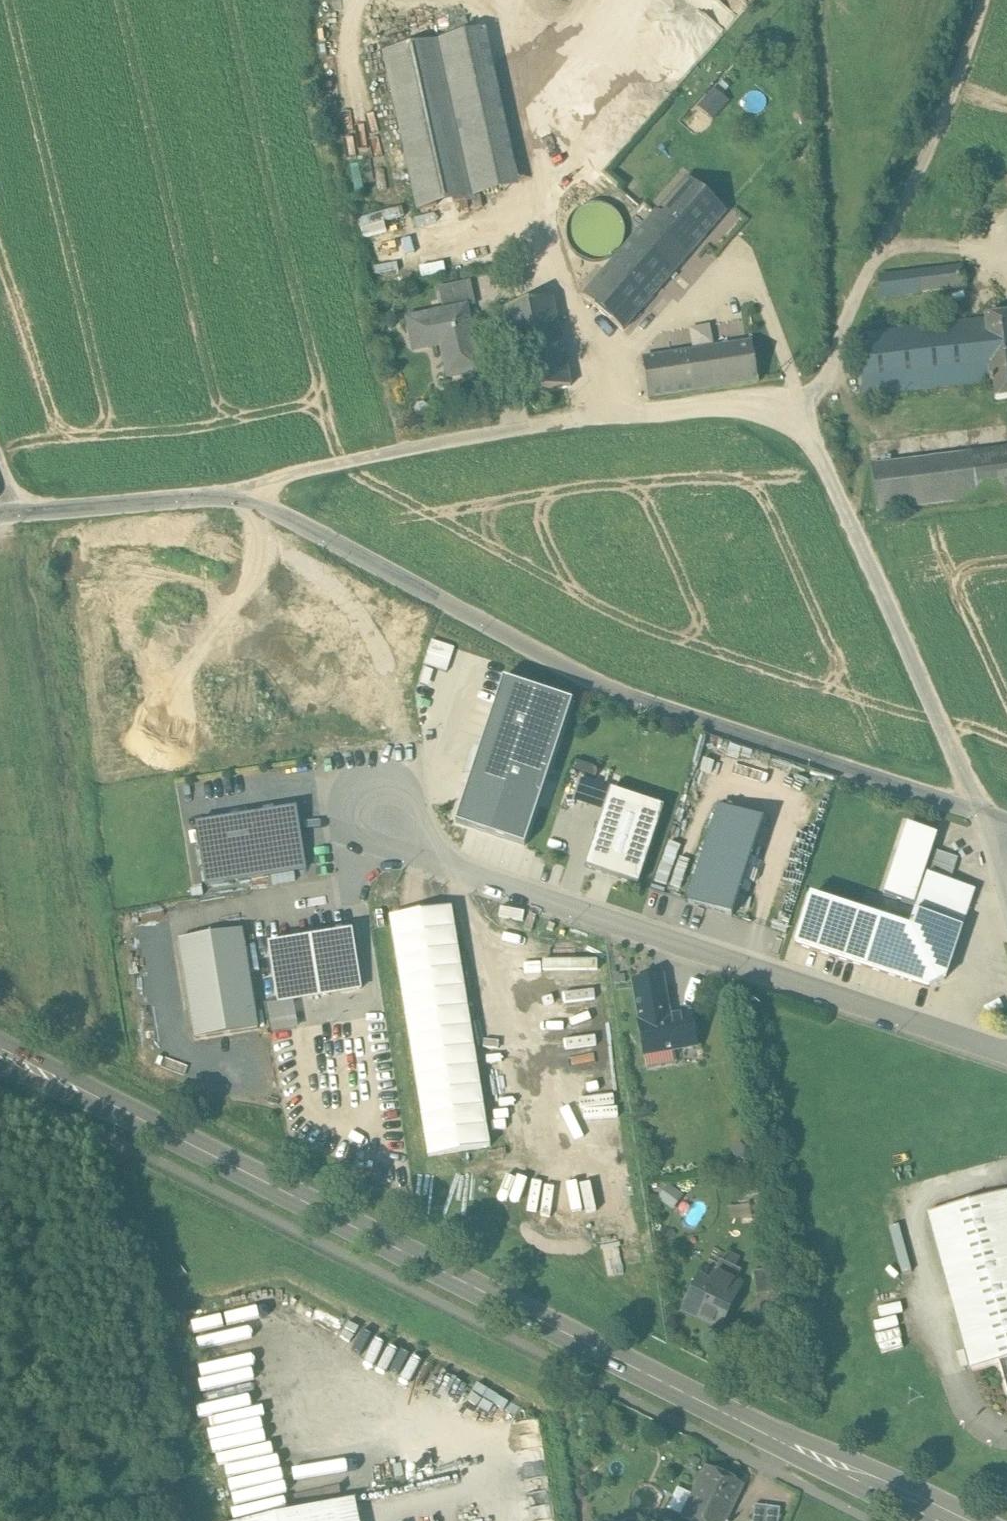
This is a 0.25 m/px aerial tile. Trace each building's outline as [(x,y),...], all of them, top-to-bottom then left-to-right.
[(504,189),(488,116),(470,32),(439,38),(472,196),(504,189)] [(438,39),(411,44),(385,50),(384,50),(418,207),(472,196),(438,39)] [(712,118),(718,112),(728,101),(714,88),(698,106),(712,118)] [(656,214),(696,249),(727,213),(687,178),(656,214)] [(613,255),(617,251),(620,247),(623,242),(624,236),(624,231),(623,225),(621,220),(618,215),(614,211),(609,207),(603,205),(598,204),(593,204),(588,204),(584,206),(579,208),(575,211),(572,215),(569,221),(567,226),(566,231),(567,238),(569,243),(572,249),(576,254),(580,257),(585,260),(591,261),(598,261),(603,260),(609,258),(613,255)] [(656,214),(605,273),(584,296),(625,331),(696,249),(656,214)] [(884,297),(935,291),(936,291),(964,288),(962,268),(881,278),(884,297)] [(438,288),(441,301),(444,313),(476,306),(471,281),(438,288)] [(504,310),(518,378),(522,397),(571,386),(552,300),(504,310)] [(437,336),(442,357),(447,379),(480,372),(466,308),(406,321),(411,341),(437,336)] [(995,399),(995,401),(1006,399),(1006,317),(986,319),(995,399)] [(986,321),(970,323),(969,323),(857,335),(864,395),(992,380),(986,321)] [(753,343),(710,349),(689,352),(695,391),(759,381),(753,343)] [(644,358),(646,370),(650,398),(695,391),(689,351),(644,358)] [(989,451),(988,451),(973,453),(979,499),(1006,496),(1006,448),(989,451)] [(973,453),(964,454),(963,454),(873,465),(879,512),(978,500),(979,499),(973,453)] [(432,640),(424,663),(447,671),(455,647),(432,640)] [(503,679),(455,823),(524,846),(572,702),(503,679)] [(587,868),(639,884),(663,807),(611,790),(587,868)] [(720,806),(688,902),(732,917),(743,883),(743,879),(744,879),(744,881),(764,820),(720,806)] [(206,886),(302,870),(305,870),(306,869),(296,810),(197,826),(206,886)] [(937,835),(906,824),(882,895),(913,905),(937,835)] [(928,873),(944,878),(945,878),(951,880),(957,858),(935,851),(928,873)] [(962,929),(969,907),(974,890),(927,875),(915,913),(962,929)] [(903,925),(910,904),(874,893),(867,913),(903,925)] [(928,988),(939,982),(945,979),(962,929),(915,914),(914,914),(909,930),(810,897),(795,943),(928,988)] [(451,908),(389,918),(428,1158),(490,1148),(451,908)] [(195,1039),(229,1034),(230,1034),(258,1029),(242,930),(179,941),(195,1039)] [(269,946),(270,954),(278,1002),(361,989),(352,932),(269,946)] [(257,968),(254,946),(246,948),(250,969),(257,968)] [(669,1019),(663,978),(633,983),(633,989),(644,1054),(696,1046),(691,1015),(669,1019)] [(929,1209),(972,1371),(1005,1362),(1006,1368),(1006,1188),(929,1209)] [(734,1266),(736,1262),(738,1258),(729,1254),(725,1262),(734,1266)] [(709,1283),(707,1282),(706,1282),(699,1279),(683,1311),(719,1328),(727,1312),(722,1308),(741,1270),(720,1260),(709,1283)] [(756,1295),(761,1294),(780,1291),(776,1268),(753,1271),(756,1295)] [(682,1514),(681,1517),(689,1520),(726,1520),(743,1485),(705,1466),(682,1514)] [(264,1520),(361,1520),(357,1500),(264,1520)] [(766,1506),(755,1505),(753,1520),(764,1520),(766,1506)] [(780,1508),(766,1506),(764,1520),(778,1520),(780,1508)]
